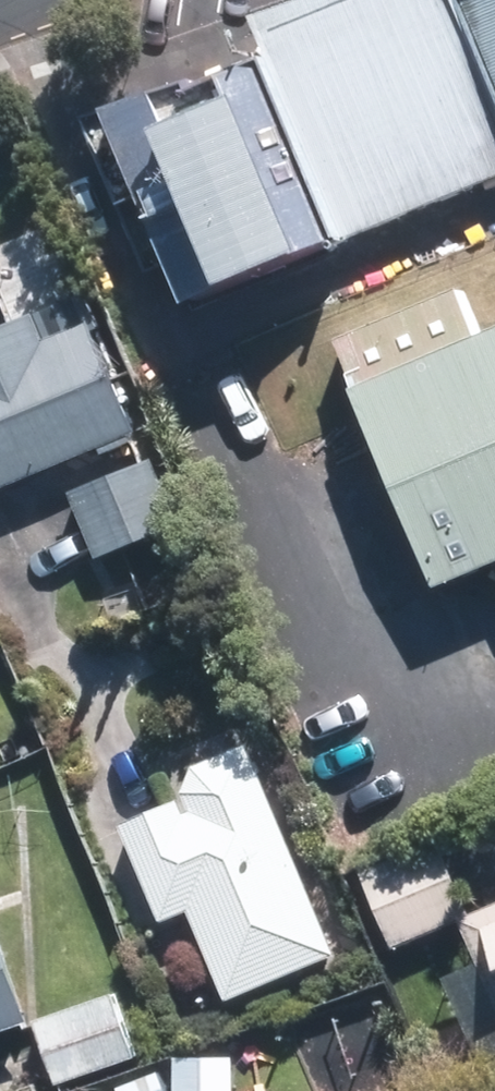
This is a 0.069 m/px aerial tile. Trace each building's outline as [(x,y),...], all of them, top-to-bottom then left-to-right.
[(261,43),(408,0),(288,0),(248,14),(261,43)] [(261,43),(342,237),(494,176),(494,86),(458,0),(408,0),(261,43)] [(494,86),(494,0),(458,0),(494,86)] [(261,43),(105,108),(186,301),(342,237),(261,43)] [(334,335),(438,586),(494,563),(494,325),(483,330),(463,282),(334,335)] [(129,423),(83,311),(39,329),(29,305),(0,317),(0,476),(129,423)] [(145,449),(61,487),(91,551),(174,513),(145,449)] [(221,993),(330,950),(246,736),(189,759),(175,789),(115,813),(154,913),(185,901),(221,993)] [(438,847),(359,881),(383,937),(462,902),(438,847)] [(450,911),(494,1014),(494,891),(450,911)] [(24,1013),(0,938),(0,1021),(24,1013)] [(130,1050),(109,987),(27,1014),(49,1078),(130,1050)] [(175,1051),(174,1090),(231,1090),(232,1052),(175,1051)] [(114,1086),(115,1090),(166,1090),(159,1071),(114,1086)]
